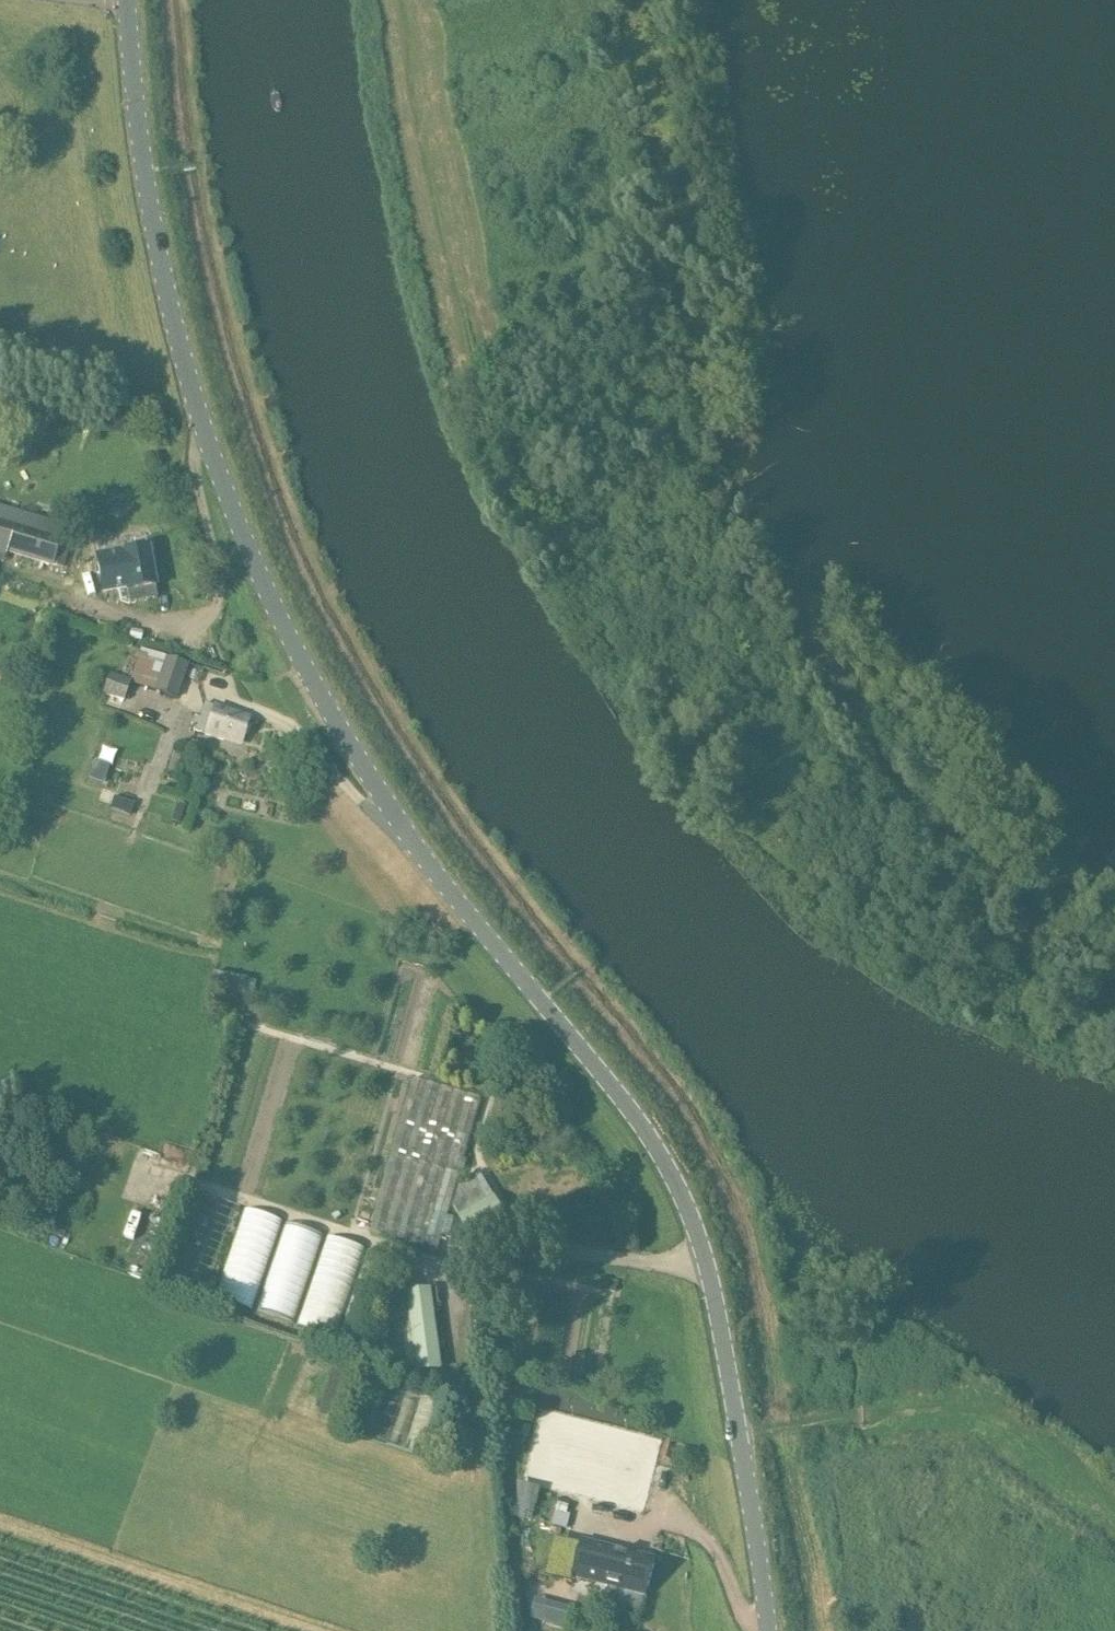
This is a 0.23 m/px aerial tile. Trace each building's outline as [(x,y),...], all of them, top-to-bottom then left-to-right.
[(15,526),(0,522),(0,562),(4,563),(7,552),(61,568),(69,543),(15,526)] [(102,558),(95,560),(102,596),(118,593),(120,602),(129,604),(157,599),(155,588),(148,549),(120,554),(120,555),(102,558)] [(131,630),(129,639),(140,641),(142,632),(131,630)] [(176,698),(188,664),(142,649),(130,682),(176,698)] [(101,694),(123,701),(130,682),(108,674),(101,694)] [(205,704),(200,718),(194,717),(192,724),(197,726),(196,731),(205,734),(224,741),(226,736),(242,741),(250,719),(205,704)] [(173,753),(167,771),(176,773),(181,756),(173,753)] [(115,793),(111,806),(132,813),(136,800),(115,793)] [(177,805),(171,824),(179,826),(186,808),(177,805)] [(220,810),(218,819),(224,821),(226,816),(226,815),(227,812),(220,810)] [(481,1097),(414,1078),(370,1231),(437,1250),(442,1235),(447,1216),(481,1097)] [(460,1188),(454,1208),(461,1220),(447,1216),(442,1235),(455,1238),(455,1237),(466,1241),(472,1238),(472,1239),(507,1220),(491,1191),(482,1176),(460,1188)] [(240,1207),(221,1299),(260,1307),(279,1215),(240,1207)] [(258,1310),(338,1335),(365,1246),(326,1234),(285,1221),(258,1310)] [(609,1277),(607,1289),(616,1291),(619,1279),(609,1277)] [(433,1305),(438,1305),(436,1289),(387,1296),(392,1335),(414,1332),(419,1372),(441,1369),(433,1305)] [(473,1445),(488,1445),(488,1436),(473,1436),(473,1445)] [(560,1504),(558,1512),(567,1514),(569,1506),(560,1504)] [(556,1511),(553,1525),(567,1528),(570,1515),(567,1514),(558,1512),(556,1511)] [(582,1539),(572,1579),(645,1597),(655,1557),(582,1539)] [(536,1598),(530,1620),(567,1629),(572,1607),(536,1598)]
